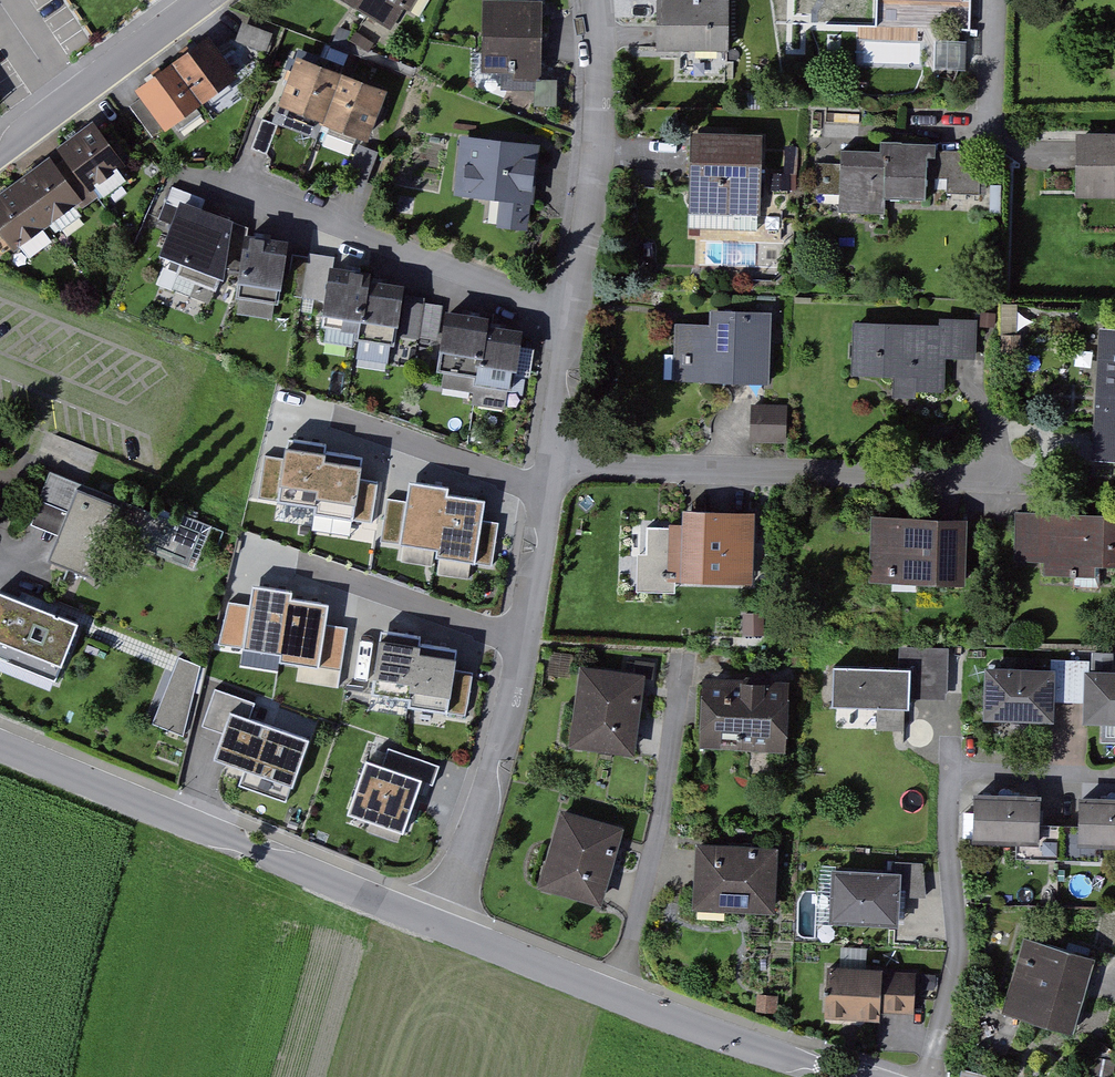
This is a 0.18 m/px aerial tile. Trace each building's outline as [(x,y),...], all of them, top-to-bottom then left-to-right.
[(389,30),(401,8),(409,12),(416,0),(334,0),(389,30)] [(500,0),(479,0),(476,72),(535,74),(538,1),(500,0)] [(727,0),(653,0),(652,50),(725,52),(727,0)] [(245,72),(217,33),(146,84),(174,123),(245,72)] [(972,43),(942,42),(941,69),(971,70),(972,43)] [(391,86),(299,56),(282,109),(374,138),(391,86)] [(99,119),(0,194),(0,213),(24,244),(132,163),(99,119)] [(756,134),(685,133),(685,213),(756,213),(756,134)] [(1073,134),(1072,198),(1114,199),(1114,134),(1073,134)] [(535,144),(458,136),(451,196),(496,201),(493,229),(526,232),(535,144)] [(837,163),(815,162),(813,195),(836,196),(835,212),(880,214),(881,197),(921,199),(923,175),(944,176),(944,192),(981,194),(983,152),(932,149),(933,145),(878,142),(877,153),(838,151),(837,163)] [(237,224),(171,199),(150,255),(216,280),(237,224)] [(283,245),(241,239),(231,314),(272,320),(283,245)] [(416,281),(339,266),(330,315),(407,330),(416,281)] [(705,324),(671,323),(669,382),(765,385),(767,312),(706,310),(705,324)] [(532,326),(455,311),(446,360),(522,375),(532,326)] [(937,325),(849,322),(847,375),(891,376),(890,399),(913,400),(914,392),(941,393),(942,358),(973,359),(974,320),(937,318),(937,325)] [(1097,329),(1089,459),(1114,461),(1114,330),(1097,329)] [(748,404),(747,441),(786,442),(787,404),(748,404)] [(277,511),(373,525),(380,478),(362,475),(366,447),(268,433),(258,500),(278,503),(277,511)] [(128,499),(58,470),(36,525),(52,531),(66,537),(56,560),(97,577),(128,499)] [(449,491),(397,482),(385,555),(471,570),(481,512),(447,506),(449,491)] [(185,561),(208,526),(174,504),(151,539),(185,561)] [(747,586),(750,512),(677,510),(677,525),(651,524),(649,583),(747,586)] [(1015,513),(1013,560),(1041,560),(1041,575),(1091,577),(1091,567),(1114,567),(1114,515),(1015,513)] [(964,519),(866,517),(865,584),(962,586),(964,519)] [(231,591),(224,649),(300,658),(298,678),(342,683),(349,624),(327,622),(330,594),(289,590),(290,580),(254,576),(252,593),(231,591)] [(5,594),(0,607),(0,654),(62,679),(84,626),(5,594)] [(370,699),(448,712),(461,638),(381,624),(379,636),(360,632),(351,679),(373,682),(370,699)] [(175,653),(158,723),(185,730),(203,660),(175,653)] [(639,674),(575,665),(564,747),(629,756),(639,674)] [(915,667),(840,669),(841,721),(917,720),(915,667)] [(1047,668),(979,667),(979,715),(1047,716),(1047,668)] [(1080,673),(1080,726),(1114,726),(1114,672),(1080,673)] [(786,681),(700,675),(695,746),(781,752),(786,681)] [(314,743),(220,712),(199,775),(293,806),(314,743)] [(390,762),(369,756),(350,819),(415,838),(438,762),(394,749),(390,762)] [(1033,798),(967,796),(966,837),(1032,839),(1033,798)] [(1074,797),(1072,839),(1114,840),(1114,799),(1074,797)] [(619,826),(554,808),(532,888),(596,906),(619,826)] [(774,846),(691,842),(688,909),(771,912),(774,846)] [(895,871),(827,868),(824,923),(892,926),(895,871)] [(1092,958),(1021,937),(999,1013),(1069,1034),(1092,958)] [(914,971),(824,966),(821,1019),(876,1022),(877,1012),(912,1014),(914,971)]
